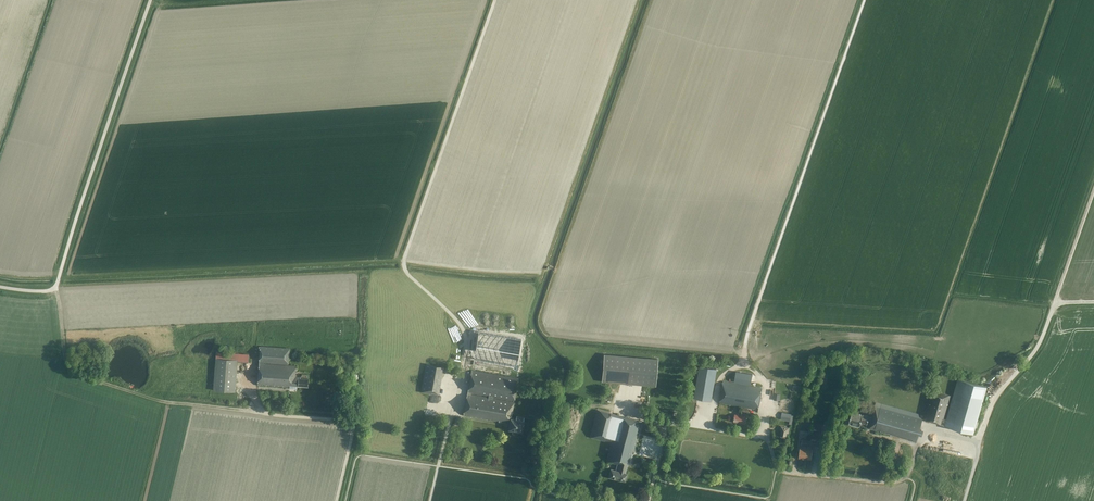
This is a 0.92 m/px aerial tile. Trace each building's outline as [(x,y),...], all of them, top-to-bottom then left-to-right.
[(509,366),(514,339),(471,331),(467,358),(509,366)] [(260,346),(257,385),(289,387),(289,386),(307,387),(308,379),(300,378),(300,377),(295,377),(296,366),(288,365),(289,348),(260,346)] [(216,351),(213,390),(235,392),(237,360),(248,361),(249,353),(216,351)] [(604,354),(602,381),(655,386),(658,359),(604,354)] [(444,367),(426,363),(421,392),(431,394),(431,393),(439,394),(444,367)] [(693,398),(711,402),(717,369),(699,366),(693,398)] [(515,420),(514,419),(514,418),(511,418),(518,378),(471,370),(463,415),(505,423),(505,421),(510,422),(509,429),(512,429),(511,433),(517,434),(518,430),(521,431),(524,417),(516,415),(515,420)] [(752,374),(736,371),(734,382),(751,385),(752,374)] [(957,378),(952,396),(932,390),(923,419),(943,425),(973,433),(987,386),(957,378)] [(729,405),(741,407),(758,410),(762,388),(723,381),(719,403),(729,405)] [(871,420),(868,429),(916,442),(923,415),(876,402),(872,417),(869,416),(852,412),(849,424),(860,427),(861,423),(867,424),(869,419),(871,420)] [(628,462),(631,463),(641,421),(597,410),(590,438),(611,443),(606,461),(617,464),(616,470),(611,469),(609,477),(625,481),(627,473),(625,473),(628,462)] [(780,420),(788,421),(788,424),(791,424),(793,415),(791,414),(782,412),(780,420)] [(735,414),(734,422),(742,423),(741,424),(745,424),(747,416),(735,414)] [(814,422),(811,440),(819,441),(821,423),(814,422)] [(781,426),(780,430),(782,430),(781,436),(786,436),(786,433),(789,433),(790,428),(781,426)] [(801,450),(800,450),(799,458),(805,459),(807,440),(805,440),(802,439),(801,445),(802,445),(801,448),(801,450)] [(820,448),(821,442),(819,441),(811,440),(807,440),(805,459),(811,459),(813,449),(811,449),(811,446),(820,448)]
